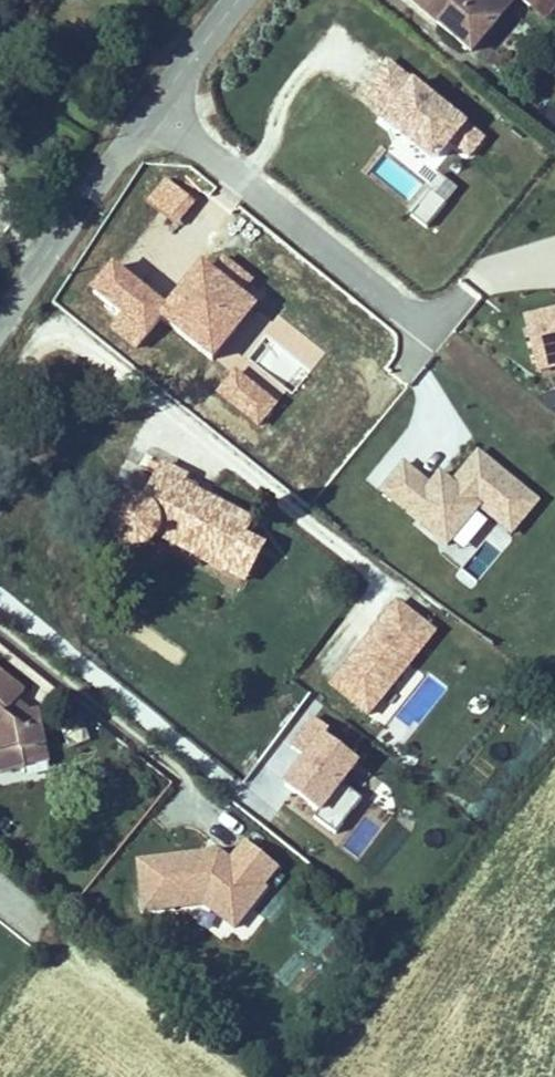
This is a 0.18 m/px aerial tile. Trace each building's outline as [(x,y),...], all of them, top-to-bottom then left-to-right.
[(472,52),(498,20),(474,0),(409,0),(472,52)] [(505,0),(474,0),(498,20),(511,5),(505,0)] [(531,9),(538,0),(520,0),(531,9)] [(531,9),(545,22),(554,10),(554,0),(538,0),(531,9)] [(481,138),(384,65),(368,87),(357,101),(441,164),(452,150),(465,160),(481,138)] [(224,263),(213,275),(203,267),(160,317),(229,376),(234,380),(223,394),(259,424),(274,407),(257,393),(270,377),(246,356),(264,335),(310,374),(326,356),(279,316),(271,326),(254,311),(265,299),(224,263)] [(136,345),(148,331),(160,317),(166,310),(115,268),(97,289),(133,319),(121,333),(136,345)] [(554,361),(554,306),(527,313),(539,365),(554,361)] [(538,498),(478,450),(452,483),(437,470),(426,482),(404,462),(381,488),(442,543),(466,517),(477,505),(511,532),(538,498)] [(156,535),(228,573),(246,538),(254,521),(184,487),(188,479),(164,466),(146,501),(143,500),(137,498),(132,498),(127,499),(122,501),(117,505),(114,509),(111,513),(109,519),(109,524),(110,528),(112,535),(115,539),(119,543),(123,546),(129,547),(134,548),(139,547),(144,546),(149,543),(153,539),(156,535)] [(246,538),(228,573),(248,582),(266,548),(246,538)] [(369,717),(435,633),(397,604),(356,656),(359,659),(354,666),(350,663),(331,687),(369,717)] [(354,666),(359,659),(356,656),(350,663),(354,666)] [(28,768),(27,762),(50,758),(41,711),(31,713),(24,715),(15,708),(19,704),(27,693),(0,672),(0,773),(28,768)] [(31,713),(19,704),(15,708),(24,715),(31,713)] [(343,786),(358,765),(324,739),(329,732),(314,720),(292,749),(312,763),(306,771),(301,767),(286,787),(321,813),(316,819),(337,835),(363,801),(343,786)] [(306,771),(312,763),(307,760),(301,767),(306,771)] [(265,891),(262,889),(277,870),(246,844),(230,863),(219,853),(214,859),(203,860),(202,855),(142,861),(147,912),(207,905),(235,928),(265,891)]
